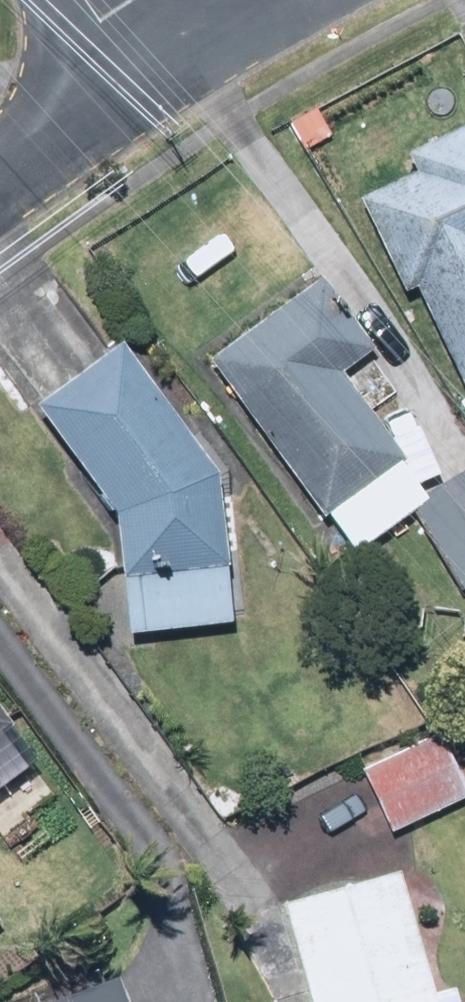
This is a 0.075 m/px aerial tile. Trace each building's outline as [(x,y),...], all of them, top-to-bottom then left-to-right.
[(354,202),(397,297),(407,292),(458,402),(464,399),(464,127),(402,157),(411,176),(354,202)] [(371,346),(318,276),(199,365),(317,523),(400,461),(335,374),(371,346)] [(122,639),(223,629),(209,483),(111,348),(27,410),(106,517),(122,639)] [(403,503),(451,591),(464,583),(464,469),(403,503)] [(429,737),(356,772),(387,836),(460,801),(429,737)] [(391,875),(275,907),(301,1001),(426,1001),(391,875)] [(47,1001),(116,1001),(107,980),(47,1001)]
